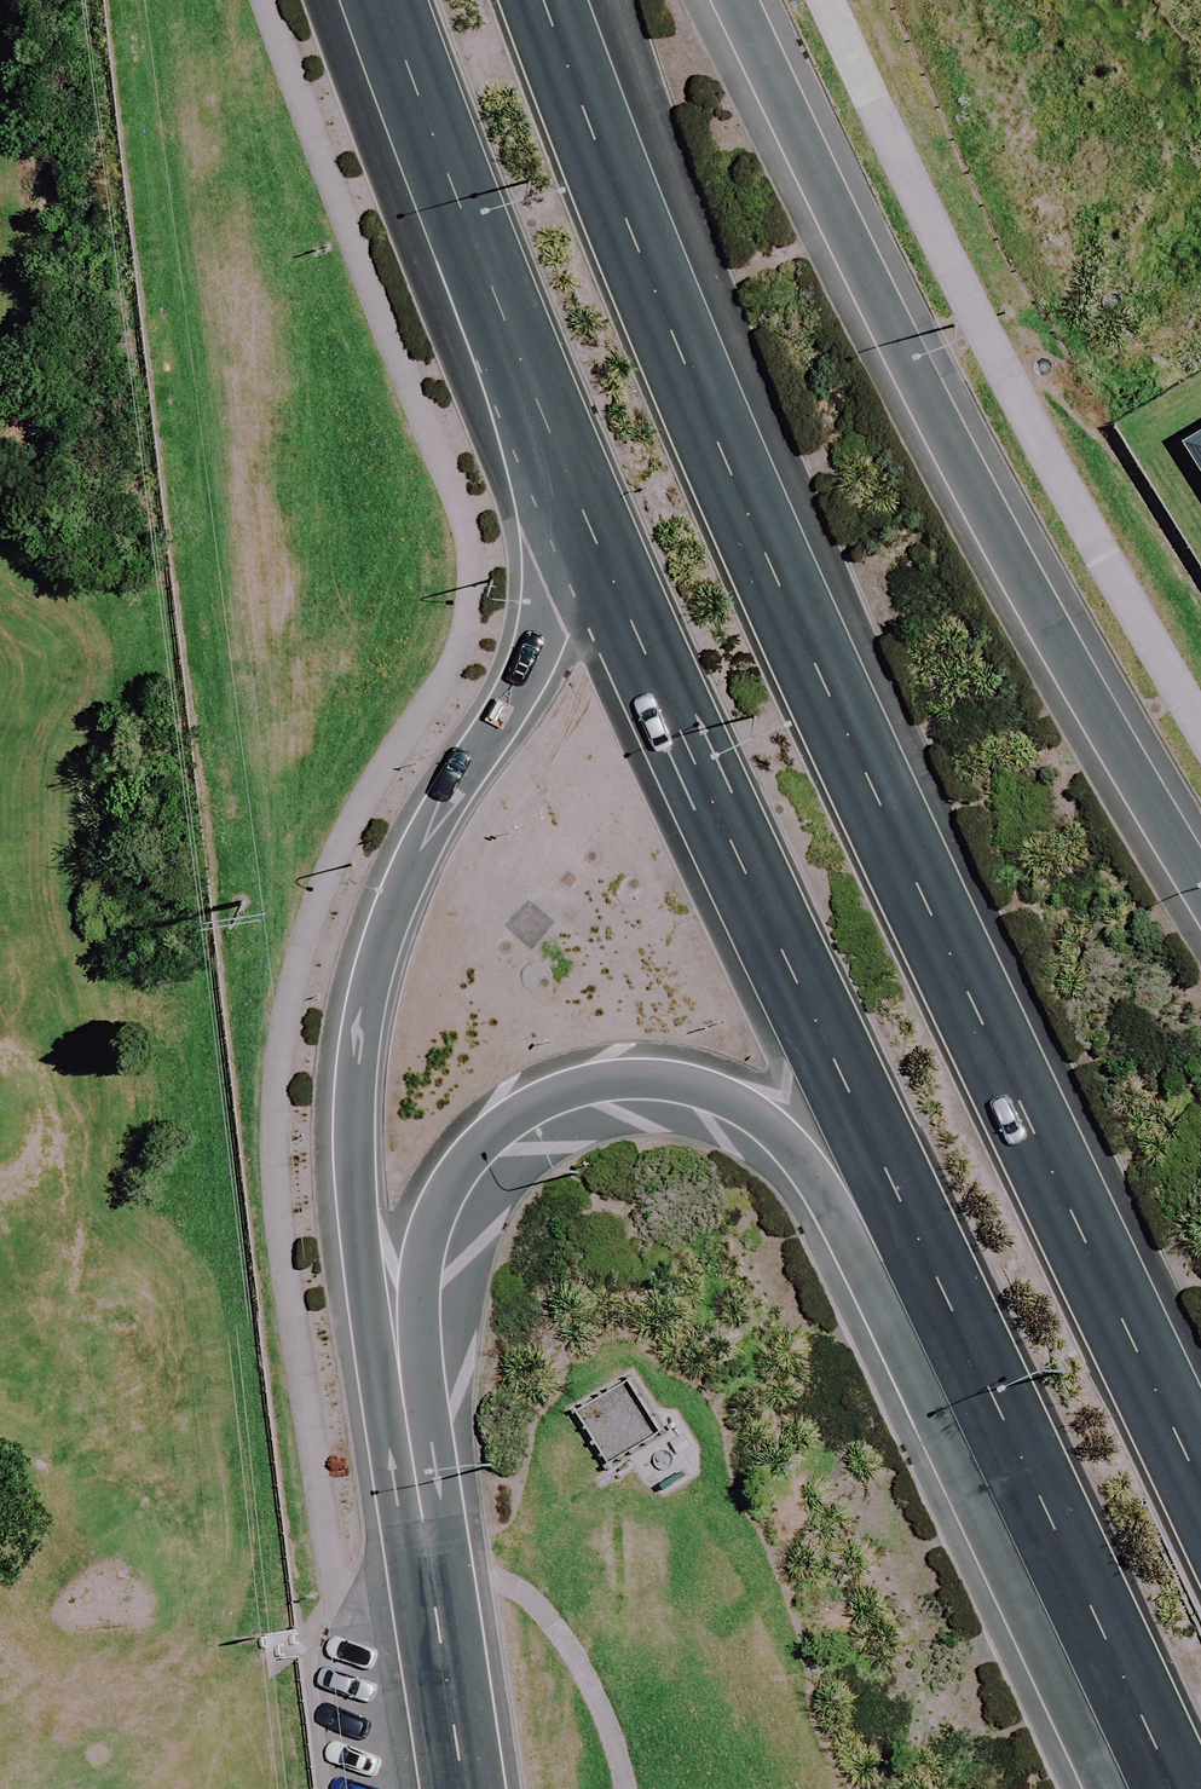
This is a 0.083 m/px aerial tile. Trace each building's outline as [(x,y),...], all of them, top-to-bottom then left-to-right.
[(1180,444),(1200,477),(1200,431),(1180,444)]
